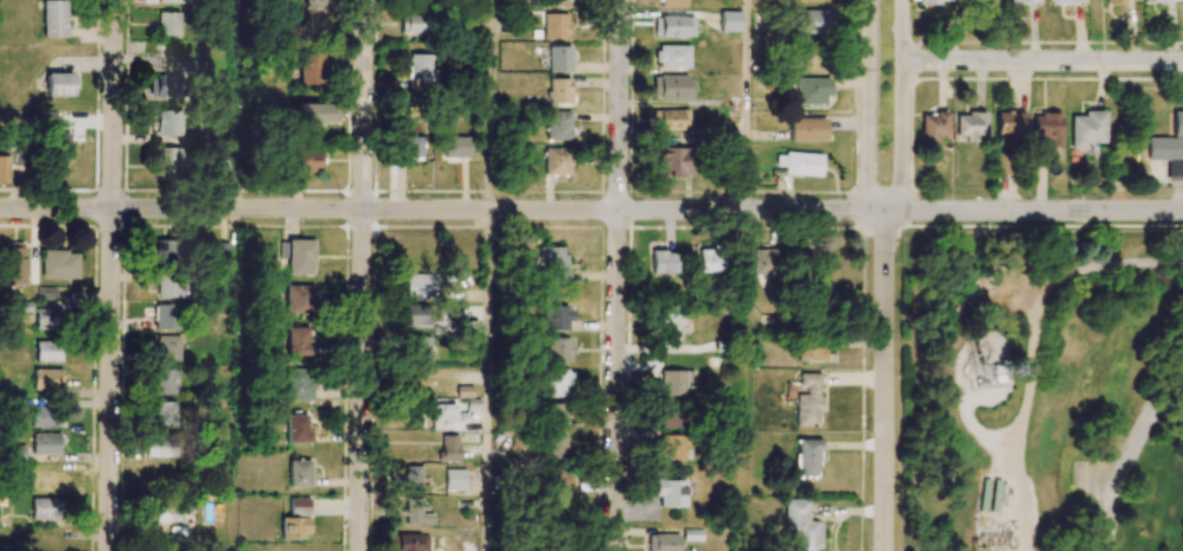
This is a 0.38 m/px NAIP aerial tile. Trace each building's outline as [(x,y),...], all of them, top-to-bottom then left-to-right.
[(65,38),(65,0),(42,0),(42,37),(65,38)] [(831,10),(801,10),(800,33),(831,34),(831,10)] [(740,12),(720,11),(719,31),(739,32),(740,12)] [(158,35),(180,36),(180,13),(158,12),(158,35)] [(399,35),(429,35),(429,13),(400,12),(399,35)] [(569,14),(544,14),(543,38),(568,39),(569,14)] [(693,17),(654,16),(654,37),(693,37),(693,17)] [(689,68),(689,45),(656,45),(657,68),(689,68)] [(548,71),(571,71),(571,46),(548,46),(548,71)] [(323,54),(300,54),(301,85),(323,84),(323,54)] [(433,80),(433,70),(429,70),(429,54),(408,54),(407,79),(433,80)] [(72,96),(72,73),(46,73),(46,96),(72,96)] [(149,97),(180,97),(181,75),(149,75),(149,97)] [(652,76),(652,99),(692,100),(692,77),(652,76)] [(571,103),(571,78),(548,78),(547,103),(571,103)] [(795,104),(828,105),(828,79),(796,78),(795,104)] [(337,105),(295,105),(295,123),(337,123),(337,105)] [(655,130),(688,129),(688,109),(654,110),(655,130)] [(569,111),(545,110),(544,139),(569,140),(569,111)] [(156,135),(183,135),(183,111),(156,111),(156,135)] [(1104,111),(1083,111),(1083,116),(1070,116),(1070,149),(1086,149),(1086,143),(1104,143),(1104,111)] [(1149,138),(1149,160),(1167,160),(1167,177),(1182,177),(1182,111),(1173,111),(1174,138),(1149,138)] [(996,133),(1025,134),(1026,113),(997,112),(996,133)] [(921,113),(920,142),(936,143),(936,136),(946,136),(947,114),(921,113)] [(985,113),(956,113),(956,139),(976,139),(976,136),(985,136),(985,113)] [(1060,114),(1035,113),(1034,148),(1059,148),(1060,114)] [(790,140),(824,141),(824,118),(790,118),(790,140)] [(65,133),(49,133),(48,172),(64,172),(65,133)] [(421,136),(400,137),(401,159),(422,158),(421,136)] [(468,157),(468,137),(442,137),(443,157),(468,157)] [(160,172),(188,173),(188,148),(161,147),(160,172)] [(543,174),(568,175),(569,148),(544,148),(543,174)] [(690,148),(658,148),(659,176),(690,176),(690,148)] [(320,172),(320,150),(295,149),(295,172),(320,172)] [(775,153),(775,167),(783,167),(783,175),(820,176),(820,154),(775,153)] [(1009,155),(995,154),(995,174),(1008,174),(1009,155)] [(179,240),(154,240),(154,262),(178,263),(179,240)] [(312,240),(277,241),(278,265),(286,265),(286,275),(313,275),(312,240)] [(5,242),(5,285),(26,285),(25,242),(5,242)] [(217,264),(230,263),(228,242),(216,243),(217,264)] [(538,268),(546,268),(546,284),(565,283),(565,246),(538,247),(538,268)] [(697,273),(721,272),(720,249),(697,250),(697,273)] [(753,250),(753,274),(775,274),(775,249),(753,250)] [(42,278),(78,279),(78,252),(42,251),(42,278)] [(674,274),(675,252),(650,251),(650,273),(674,274)] [(185,299),(186,274),(156,273),(156,298),(185,299)] [(434,274),(403,274),(403,299),(433,299),(434,274)] [(284,313),(312,313),(312,285),(284,286),(284,313)] [(56,300),(56,287),(37,287),(37,299),(56,300)] [(179,305),(155,305),(155,330),(179,329),(179,305)] [(429,305),(399,305),(399,326),(429,327),(429,305)] [(569,331),(570,306),(543,306),(542,330),(569,331)] [(661,307),(661,324),(682,324),(682,307),(661,307)] [(61,308),(35,309),(36,330),(61,329),(61,308)] [(310,356),(311,327),(285,327),(285,355),(310,356)] [(180,363),(180,336),(154,335),(154,362),(180,363)] [(429,337),(405,336),(405,359),(429,360),(429,337)] [(570,361),(570,338),(548,338),(547,361),(570,361)] [(35,362),(60,362),(60,342),(36,341),(35,362)] [(824,342),(797,341),(796,360),(824,361),(824,342)] [(62,369),(34,369),(33,389),(61,390),(62,369)] [(311,401),(312,370),(282,369),(281,400),(311,401)] [(573,370),(543,369),(542,396),(572,397),(573,370)] [(179,370),(154,370),(154,394),(179,394),(179,370)] [(422,370),(407,371),(408,389),(423,389),(422,370)] [(661,395),(685,396),(685,382),(693,383),(693,371),(661,370),(661,395)] [(795,425),(818,426),(820,374),(798,373),(797,391),(796,391),(795,425)] [(154,422),(175,423),(176,402),(155,401),(154,422)] [(683,402),(660,402),(660,427),(683,426),(683,402)] [(567,405),(542,404),(542,426),(566,427),(567,405)] [(32,427),(59,426),(58,405),(31,406),(32,427)] [(462,430),(462,412),(454,412),(455,405),(431,405),(430,430),(462,430)] [(286,443),(308,442),(308,415),(285,415),(286,443)] [(33,454),(60,454),(59,433),(33,434),(33,454)] [(457,461),(458,435),(440,435),(439,461),(457,461)] [(685,460),(684,435),(659,435),(659,460),(685,460)] [(566,459),(565,436),(545,436),(546,460),(566,459)] [(797,476),(819,476),(818,439),(796,440),(797,476)] [(168,457),(169,442),(144,441),(143,456),(168,457)] [(288,487),(310,487),(309,460),(288,460),(288,487)] [(404,489),(420,489),(420,466),(405,466),(404,489)] [(568,468),(546,467),(545,487),(567,488),(568,468)] [(465,470),(445,469),(444,490),(464,490),(465,470)] [(31,491),(57,491),(57,471),(31,471),(31,491)] [(980,510),(986,510),(988,480),(981,479),(980,510)] [(659,506),(685,507),(686,480),(655,480),(655,497),(660,497),(659,506)] [(32,498),(32,519),(58,520),(58,498),(32,498)] [(309,498),(289,498),(289,515),(309,515),(309,498)] [(420,499),(404,498),(404,523),(432,524),(432,514),(420,514),(420,499)] [(807,521),(808,500),(784,499),(783,531),(791,531),(790,550),(820,550),(820,522),(807,521)] [(148,522),(180,521),(180,507),(148,509),(148,522)] [(307,517),(282,517),(281,539),(307,540),(307,517)] [(418,550),(432,550),(431,534),(396,534),(396,550),(418,550)] [(649,534),(649,550),(679,550),(680,535),(649,534)]
